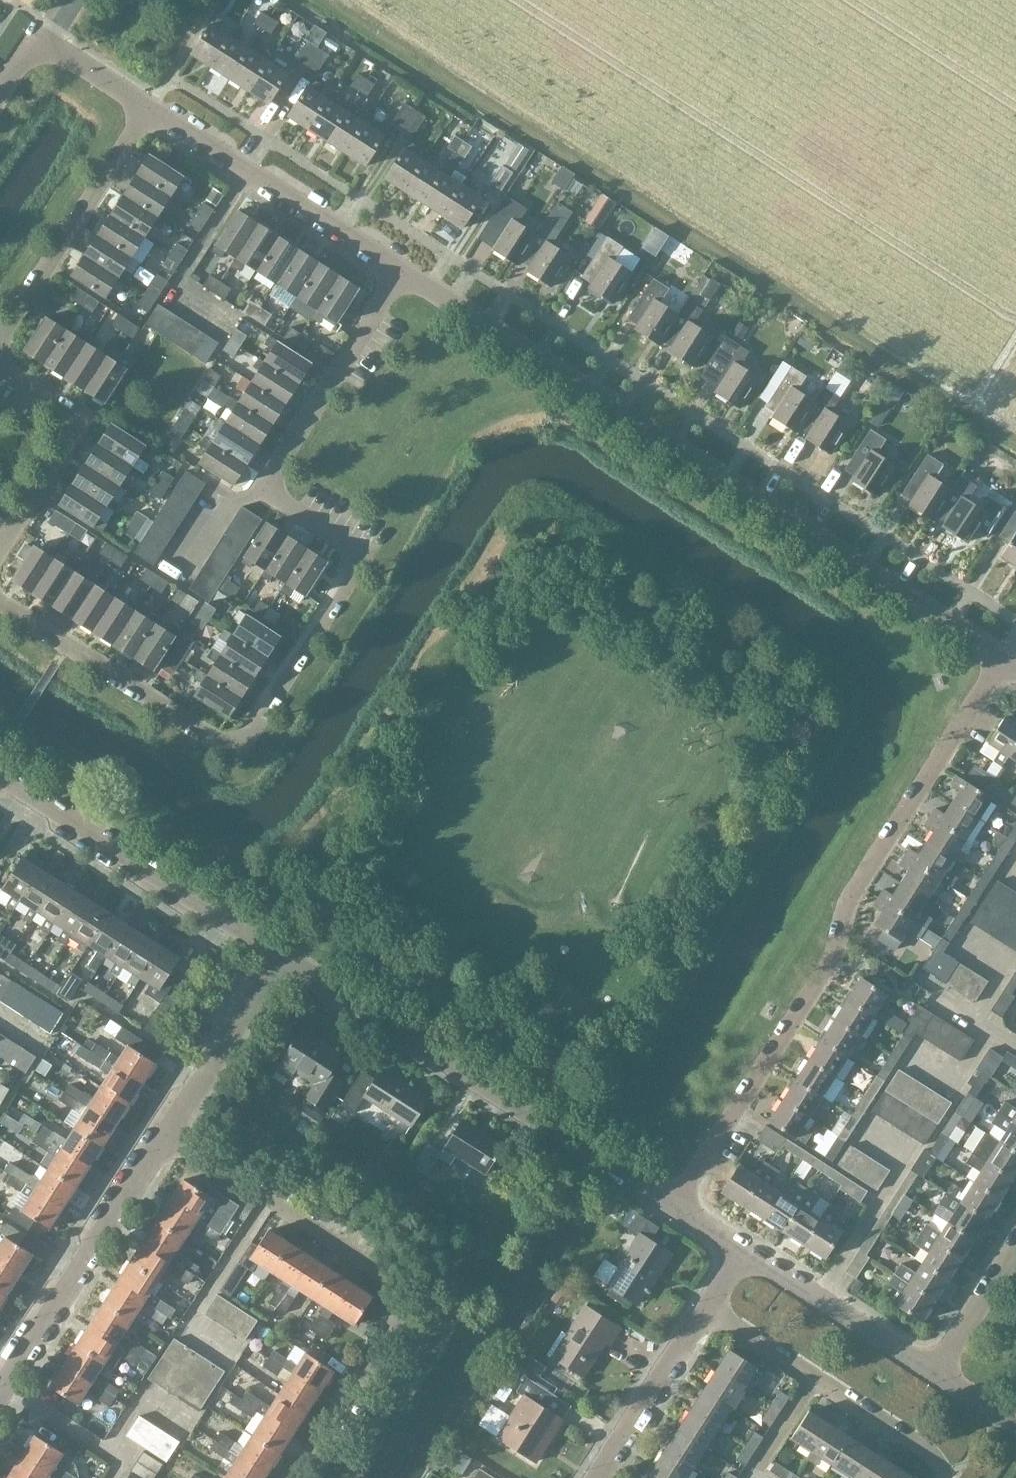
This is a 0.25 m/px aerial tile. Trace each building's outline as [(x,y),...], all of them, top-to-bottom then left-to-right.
[(221,10),(227,0),(211,0),(210,3),(221,10)] [(253,23),(262,29),(270,17),(261,11),(253,23)] [(270,17),(262,29),(270,35),(278,23),(270,17)] [(190,56),(210,68),(228,37),(217,30),(222,23),(215,18),(190,56)] [(228,37),(210,68),(229,80),(247,49),(236,42),(240,35),(233,30),(228,37)] [(293,63),(304,70),(318,48),(307,41),(293,63)] [(252,42),(247,49),(229,80),(248,92),(266,61),(255,55),(260,47),(252,42)] [(318,48),(304,70),(315,77),(329,55),(318,48)] [(266,61),(248,92),(267,104),(286,75),(293,63),(273,50),(266,61)] [(350,85),(358,91),(366,79),(358,73),(350,85)] [(366,79),(358,91),(367,96),(375,84),(366,79)] [(287,118),(307,130),(325,99),(315,93),(319,85),(312,80),(287,118)] [(307,130),(326,142),(345,112),(333,104),(338,97),(330,92),(325,99),(307,130)] [(345,112),(326,142),(345,154),(363,123),(353,117),(357,110),(349,104),(345,112)] [(390,125),(401,132),(414,111),(403,105),(390,125)] [(414,111),(401,132),(411,139),(424,118),(414,111)] [(363,123),(345,154),(364,167),(383,136),(372,129),(376,122),(368,116),(363,123)] [(447,148),(454,152),(462,140),(454,136),(447,148)] [(462,140),(454,152),(464,159),(472,147),(462,140)] [(384,180),(403,192),(422,160),(411,154),(416,147),(408,142),(384,180)] [(518,144),(505,164),(515,171),(528,151),(518,144)] [(422,160),(403,192),(422,204),(441,173),(431,166),(435,159),(426,153),(422,160)] [(132,175),(167,198),(181,176),(146,154),(132,175)] [(522,172),(529,177),(534,169),(527,164),(522,172)] [(554,173),(550,179),(556,184),(563,188),(573,174),(560,165),(557,168),(554,173)] [(422,204),(440,216),(460,185),(450,178),(454,171),(445,166),(441,173),(422,204)] [(486,187),(497,194),(510,173),(499,166),(486,187)] [(120,195),(154,217),(167,198),(132,175),(120,195)] [(460,185),(440,216),(459,228),(479,197),(468,190),(473,183),(464,178),(460,185)] [(209,201),(216,205),(222,195),(215,191),(209,201)] [(106,216),(141,238),(154,217),(120,195),(106,216)] [(517,261),(534,235),(516,224),(525,210),(503,196),(475,239),(476,239),(478,236),(493,246),(491,249),(515,264),(517,261)] [(534,235),(517,261),(527,267),(525,271),(551,288),(570,259),(550,247),(572,212),(556,201),(534,235)] [(194,215),(205,222),(212,210),(201,203),(194,215)] [(596,209),(588,222),(598,229),(606,215),(596,209)] [(233,257),(255,223),(236,210),(214,245),(215,245),(212,251),(221,257),(225,252),(233,257)] [(205,222),(194,215),(187,225),(198,232),(205,222)] [(94,236),(129,258),(141,238),(106,216),(94,236)] [(253,270),(275,236),(255,223),(233,257),(235,258),(230,265),(240,272),(244,264),(253,270)] [(653,225),(640,246),(654,254),(667,234),(653,225)] [(94,236),(81,257),(115,279),(116,277),(126,283),(132,274),(122,268),(129,258),(94,236)] [(275,236),(253,270),(274,283),(295,249),(275,236)] [(606,237),(580,277),(590,284),(588,287),(612,303),(631,274),(630,273),(639,259),(622,247),(606,237)] [(676,245),(668,240),(660,251),(669,256),(676,245)] [(166,254),(177,261),(184,250),(173,243),(166,254)] [(269,295),(287,307),(315,262),(307,256),(309,253),(299,246),(297,249),(295,249),(274,283),(275,284),(269,295)] [(177,261),(166,254),(159,265),(170,272),(177,261)] [(115,279),(81,257),(68,276),(103,298),(115,279)] [(315,262),(287,307),(296,313),(303,302),(313,308),(335,274),(315,262)] [(315,310),(309,318),(318,324),(321,319),(333,326),(335,323),(357,288),(347,282),(350,279),(339,272),(337,276),(335,274),(313,308),(315,310)] [(677,316),(661,340),(670,346),(667,351),(692,367),(711,338),(721,322),(702,310),(708,300),(700,294),(710,279),(703,275),(695,287),(686,301),(677,316)] [(208,276),(201,286),(210,292),(217,281),(208,276)] [(710,279),(700,294),(708,300),(709,300),(720,284),(711,278),(710,279)] [(661,340),(677,316),(658,305),(668,289),(652,279),(627,319),(636,325),(634,329),(658,344),(661,340)] [(217,281),(210,292),(222,300),(229,289),(217,281)] [(140,294),(152,301),(159,290),(148,283),(140,294)] [(67,298),(79,306),(86,295),(74,287),(67,298)] [(152,301),(140,294),(133,305),(145,312),(152,301)] [(86,295),(79,306),(89,312),(96,301),(86,295)] [(249,302),(242,313),(244,314),(251,318),(258,307),(249,302)] [(143,324),(153,330),(165,311),(155,304),(143,324)] [(258,307),(251,318),(263,325),(269,314),(258,307)] [(175,317),(165,311),(153,330),(163,336),(175,317)] [(108,324),(119,331),(126,321),(115,314),(108,324)] [(21,350),(42,364),(64,329),(43,316),(21,350)] [(163,336),(173,343),(185,323),(175,317),(163,336)] [(126,321),(119,331),(129,338),(136,328),(126,321)] [(737,322),(730,332),(738,337),(745,327),(737,322)] [(185,323),(173,343),(183,349),(195,330),(185,323)] [(280,336),(291,343),(298,332),(287,326),(280,336)] [(42,364),(62,376),(84,342),(86,344),(92,334),(83,328),(77,338),(64,329),(42,364)] [(227,339),(237,346),(244,335),(234,328),(227,339)] [(183,349),(193,355),(205,336),(195,330),(183,349)] [(298,332),(291,343),(302,350),(309,340),(298,332)] [(812,339),(802,332),(795,341),(805,348),(812,339)] [(263,361),(297,382),(309,363),(275,341),(276,340),(269,335),(264,344),(270,349),(263,361)] [(205,336),(193,355),(203,362),(215,342),(205,336)] [(748,351),(732,341),(724,336),(698,377),(716,389),(714,392),(738,408),(757,379),(738,366),(748,351)] [(237,346),(227,339),(220,349),(231,356),(237,346)] [(62,376),(82,389),(104,355),(86,344),(84,342),(62,376)] [(326,362),(333,352),(322,345),(316,355),(326,362)] [(104,355),(82,389),(102,402),(124,368),(127,369),(132,361),(123,355),(118,364),(104,355)] [(758,401),(778,362),(769,357),(748,396),(758,401)] [(257,369),(250,381),(284,403),(297,382),(263,361),(258,358),(252,367),(257,369)] [(842,359),(834,372),(848,381),(857,368),(842,359)] [(797,429),(814,403),(795,391),(804,376),(789,367),(764,407),(773,413),(771,416),(795,432),(797,429)] [(201,380),(211,386),(218,376),(208,369),(201,380)] [(237,401),(271,422),(284,403),(250,381),(242,376),(236,386),(243,391),(237,401)] [(211,386),(201,380),(195,389),(205,396),(211,386)] [(887,382),(875,399),(889,408),(900,391),(887,382)] [(211,386),(205,396),(223,407),(224,405),(231,410),(224,421),(258,443),(271,422),(237,401),(230,396),(212,385),(211,386)] [(814,403),(797,429),(807,435),(805,438),(829,454),(848,425),(828,413),(838,398),(823,389),(814,403)] [(175,420),(185,426),(192,416),(182,410),(175,420)] [(211,441),(245,463),(258,443),(224,421),(219,418),(214,427),(218,430),(211,441)] [(185,426),(175,420),(169,429),(179,436),(185,426)] [(96,443),(130,465),(143,474),(149,465),(136,457),(143,445),(109,423),(96,443)] [(851,480),(875,496),(894,467),(875,454),(885,440),(869,430),(843,470),(854,476),(851,480)] [(245,463),(211,441),(204,437),(198,446),(205,450),(197,462),(231,484),(245,463)] [(83,464),(117,486),(130,465),(96,443),(83,464)] [(934,516),(950,491),(932,479),(942,465),(926,455),(900,495),(909,501),(907,504),(931,520),(934,516)] [(83,464),(71,483),(105,505),(114,511),(119,504),(110,498),(117,486),(83,464)] [(960,476),(950,491),(934,516),(943,522),(940,526),(966,542),(975,529),(988,538),(1005,511),(1004,510),(1006,508),(988,497),(980,510),(966,501),(975,487),(980,479),(964,469),(960,476)] [(155,481),(165,487),(171,477),(161,471),(155,481)] [(178,481),(198,494),(204,484),(184,471),(178,481)] [(165,487),(155,481),(147,492),(157,499),(165,487)] [(178,481),(171,492),(191,504),(198,494),(178,481)] [(105,505),(71,483),(57,505),(101,533),(106,524),(97,518),(105,505)] [(191,504),(171,492),(165,502),(185,515),(191,504)] [(158,512),(178,525),(185,515),(165,502),(158,512)] [(233,516),(253,529),(260,519),(239,506),(233,516)] [(47,521),(68,535),(75,524),(54,511),(47,521)] [(129,522),(139,529),(146,517),(136,511),(129,522)] [(1015,567),(1015,512),(1015,511),(1000,534),(1009,540),(999,556),(1015,567)] [(158,512),(151,522),(171,535),(178,525),(158,512)] [(227,527),(247,539),(253,529),(233,516),(227,527)] [(245,557),(241,562),(252,569),(255,563),(263,568),(285,534),(265,521),(243,555),(245,557)] [(139,529),(129,522),(122,533),(132,540),(139,529)] [(171,535),(151,522),(145,533),(165,545),(171,535)] [(75,524),(68,535),(78,541),(85,530),(75,524)] [(220,537),(240,550),(247,539),(227,527),(220,537)] [(138,543),(158,556),(165,545),(145,533),(138,543)] [(264,569),(261,575),(269,581),(273,575),(283,581),(305,547),(285,534),(263,568),(264,569)] [(213,547),(234,560),(240,550),(220,537),(213,547)] [(10,578),(32,593),(54,558),(59,550),(51,545),(45,553),(32,544),(30,547),(24,543),(17,554),(23,558),(10,578)] [(158,556),(138,543),(132,553),(152,565),(158,556)] [(98,554),(108,561),(115,550),(105,544),(98,554)] [(207,557),(227,570),(234,560),(213,547),(207,557)] [(284,582),(279,591),(288,597),(294,588),(305,595),(326,561),(305,547),(283,581),(284,582)] [(115,550),(108,561),(120,568),(126,557),(115,550)] [(54,558),(32,593),(52,606),(75,571),(80,563),(69,557),(64,565),(54,558)] [(207,557),(200,568),(221,581),(225,574),(227,570),(207,557)] [(200,568),(194,578),(214,591),(216,588),(221,581),(200,568)] [(140,581),(148,586),(155,576),(146,570),(140,581)] [(72,619),(95,584),(98,579),(89,573),(86,579),(75,571),(52,606),(72,619)] [(221,581),(216,588),(232,598),(237,591),(238,588),(228,581),(230,578),(225,574),(221,581)] [(155,576),(148,586),(161,594),(167,583),(155,576)] [(194,578),(188,588),(206,599),(205,601),(207,602),(214,591),(194,578)] [(95,584),(72,619),(93,632),(115,597),(119,592),(110,586),(106,592),(95,584)] [(170,600),(190,612),(196,603),(197,601),(178,588),(170,600)] [(93,632),(114,645),(135,611),(139,604),(130,599),(127,605),(115,597),(93,632)] [(205,601),(197,613),(208,621),(216,608),(207,602),(205,601)] [(258,601),(251,611),(261,617),(267,607),(258,601)] [(267,607),(261,617),(272,624),(279,614),(267,607)] [(237,623),(231,633),(265,655),(278,635),(244,613),(238,610),(232,620),(237,623)] [(135,611),(114,645),(134,658),(155,623),(159,617),(150,612),(147,618),(135,611)] [(197,613),(191,622),(202,630),(208,621),(197,613)] [(155,623),(134,658),(152,670),(174,636),(176,636),(181,628),(172,622),(167,631),(155,623)] [(226,642),(218,654),(252,676),(265,655),(231,633),(224,629),(218,638),(226,642)] [(178,642),(171,653),(183,660),(190,649),(178,642)] [(213,662),(205,675),(239,697),(252,676),(218,654),(210,649),(205,657),(213,662)] [(164,664),(158,674),(169,681),(176,671),(183,660),(171,653),(164,664)] [(200,683),(192,695),(226,717),(239,697),(205,675),(197,670),(192,678),(200,683)] [(990,779),(1005,755),(1015,738),(1015,718),(1007,712),(1004,716),(1003,716),(986,742),(998,750),(984,772),(972,764),(965,775),(985,787),(990,779)] [(1005,755),(1015,762),(1015,738),(1005,755)] [(950,800),(976,816),(989,796),(963,779),(962,781),(952,775),(947,782),(957,789),(950,800)] [(1010,792),(990,779),(985,787),(1005,800),(1010,792)] [(1005,800),(1015,808),(1015,796),(1010,792),(1005,800)] [(933,805),(927,814),(963,837),(970,842),(974,844),(977,839),(972,836),(982,820),(976,816),(950,800),(942,812),(933,805)] [(927,814),(921,823),(931,829),(923,841),(950,857),(957,846),(964,851),(970,842),(963,837),(927,814)] [(1011,839),(1015,832),(1015,816),(1004,835),(1011,839)] [(991,855),(998,860),(1011,839),(1004,835),(991,855)] [(937,877),(936,878),(951,887),(957,877),(943,868),(950,857),(923,841),(916,852),(907,846),(901,854),(937,877)] [(13,911),(19,901),(39,868),(29,861),(31,857),(24,854),(2,888),(0,887),(0,903),(13,911)] [(897,881),(924,898),(936,878),(937,877),(901,854),(896,863),(905,869),(897,881)] [(978,875),(985,880),(998,860),(991,855),(978,875)] [(41,865),(39,868),(19,901),(29,908),(23,918),(30,923),(36,912),(56,879),(46,872),(47,867),(41,865)] [(965,896),(972,900),(985,880),(978,875),(965,896)] [(56,879),(36,912),(46,918),(39,929),(47,934),(54,924),(73,890),(64,883),(65,879),(58,876),(56,879)] [(981,899),(991,906),(1005,885),(994,878),(981,899)] [(881,887),(876,896),(924,927),(930,918),(917,909),(924,898),(897,881),(890,893),(881,887)] [(1005,885),(991,906),(1002,912),(1015,892),(1005,885)] [(76,887),(73,890),(54,924),(62,929),(56,939),(64,944),(69,938),(71,935),(91,901),(81,894),(82,889),(76,887)] [(1012,919),(1015,913),(1015,892),(1002,912),(1012,919)] [(876,896),(870,904),(879,909),(872,922),(880,927),(875,935),(892,947),(898,939),(904,929),(918,937),(924,927),(876,896)] [(951,916),(959,921),(972,900),(965,896),(951,916)] [(91,901),(71,935),(69,938),(79,944),(77,948),(84,952),(88,946),(108,912),(98,905),(99,900),(93,898),(91,901)] [(968,920),(978,926),(991,906),(981,899),(968,920)] [(1002,912),(991,906),(978,926),(989,933),(1002,912)] [(110,909),(108,912),(88,946),(97,951),(88,966),(96,971),(105,957),(126,924),(115,917),(116,912),(110,909)] [(989,933),(999,940),(1012,919),(1002,912),(989,933)] [(951,916),(938,936),(946,941),(959,921),(951,916)] [(1010,946),(1015,936),(1015,921),(1012,919),(999,940),(1010,946)] [(126,924),(105,957),(115,963),(110,971),(118,976),(122,968),(121,967),(142,935),(132,928),(133,923),(127,921),(126,924)] [(144,932),(142,935),(121,967),(122,968),(132,974),(127,981),(134,986),(139,979),(160,946),(149,939),(151,934),(144,932)] [(925,957),(919,966),(933,974),(943,981),(956,960),(946,954),(943,952),(940,950),(946,941),(938,936),(925,957)] [(160,946),(139,979),(149,985),(144,993),(159,1002),(141,1028),(152,1035),(175,1000),(166,995),(174,981),(164,975),(177,957),(167,950),(168,945),(162,943),(160,946)] [(5,961),(11,953),(0,946),(0,958),(5,961)] [(894,957),(883,950),(878,956),(890,964),(894,957)] [(5,961),(23,973),(28,964),(11,953),(5,961)] [(956,960),(943,981),(953,987),(966,967),(956,960)] [(28,964),(23,973),(40,983),(45,975),(28,964)] [(953,987),(962,994),(976,973),(966,967),(953,987)] [(1002,988),(1009,993),(1015,982),(1015,968),(1015,967),(1002,988)] [(906,969),(902,977),(925,989),(929,981),(906,969)] [(62,985),(57,994),(67,1001),(82,979),(71,972),(62,985)] [(976,973),(962,994),(972,1000),(986,979),(976,973)] [(12,981),(1,974),(0,976),(0,999),(12,981)] [(40,983),(57,994),(62,985),(45,975),(40,983)] [(918,1033),(932,1013),(918,1004),(905,1022),(878,1004),(885,993),(859,976),(846,997),(872,1013),(871,1015),(901,1033),(908,1037),(913,1030),(918,1033)] [(9,1007),(22,987),(12,981),(0,999),(0,1001),(9,1007)] [(82,990),(101,1002),(106,994),(88,982),(82,990)] [(9,1007),(20,1014),(32,994),(22,987),(9,1007)] [(1012,994),(1009,993),(1002,988),(989,1008),(999,1015),(1012,994)] [(32,994),(20,1014),(30,1020),(43,1001),(32,994)] [(106,994),(101,1002),(118,1014),(124,1005),(106,994)] [(859,1034),(871,1015),(872,1013),(846,997),(833,1017),(859,1034)] [(53,1007),(43,1001),(30,1020),(40,1027),(53,1007)] [(53,1007),(40,1027),(51,1034),(64,1014),(53,1007)] [(87,1012),(78,1032),(98,1041),(107,1021),(87,1012)] [(932,1013),(918,1033),(928,1040),(942,1019),(932,1012),(932,1013)] [(820,1038),(846,1054),(859,1034),(833,1017),(820,1038)] [(928,1040),(938,1046),(952,1025),(942,1019),(928,1040)] [(952,1025),(938,1046),(948,1053),(962,1031),(952,1025)] [(89,1051),(140,1084),(154,1063),(140,1054),(147,1044),(120,1027),(113,1037),(126,1046),(118,1057),(110,1052),(95,1042),(89,1051)] [(962,1031),(948,1053),(958,1059),(971,1038),(962,1031)] [(888,1053),(895,1057),(908,1037),(901,1033),(888,1053)] [(279,1062),(275,1069),(291,1079),(295,1072),(314,1085),(305,1098),(323,1110),(341,1082),(328,1074),(340,1056),(321,1043),(317,1049),(296,1036),(279,1062)] [(7,1059),(16,1044),(6,1037),(0,1047),(0,1055),(7,1059)] [(846,1054),(820,1038),(807,1058),(833,1075),(846,1054)] [(7,1059),(17,1066),(27,1050),(16,1044),(7,1059)] [(978,1069),(987,1075),(988,1076),(1001,1056),(987,1046),(974,1066),(976,1068),(978,1069)] [(89,1051),(83,1047),(78,1054),(85,1058),(89,1051)] [(27,1050),(17,1066),(27,1072),(37,1057),(27,1050)] [(99,1087),(127,1104),(140,1084),(89,1051),(85,1058),(108,1073),(99,1087)] [(888,1053),(875,1074),(882,1078),(895,1057),(888,1053)] [(44,1058),(37,1069),(47,1075),(54,1064),(44,1058)] [(807,1058),(794,1079),(831,1102),(844,1082),(833,1075),(807,1058)] [(897,1068),(883,1089),(894,1096),(907,1075),(897,1068)] [(969,1084),(965,1090),(974,1095),(987,1075),(978,1069),(976,1068),(966,1083),(969,1084)] [(364,1097),(410,1126),(427,1100),(380,1070),(374,1079),(362,1071),(339,1106),(353,1114),(364,1097)] [(882,1078),(875,1074),(862,1094),(869,1098),(882,1078)] [(894,1096),(904,1102),(918,1081),(907,1075),(894,1096)] [(780,1099),(806,1116),(814,1104),(824,1111),(831,1102),(794,1079),(780,1099)] [(904,1102),(915,1109),(928,1088),(918,1081),(904,1102)] [(3,1100),(10,1088),(0,1083),(0,1098),(3,1100)] [(69,1083),(64,1092),(114,1125),(127,1104),(99,1087),(93,1097),(84,1091),(83,1093),(69,1083)] [(928,1088),(915,1109),(925,1116),(939,1095),(928,1088)] [(870,1110),(880,1116),(894,1096),(883,1089),(870,1110)] [(974,1095),(965,1090),(952,1110),(961,1116),(974,1095)] [(73,1127),(101,1145),(114,1125),(64,1092),(59,1100),(81,1115),(73,1127)] [(862,1094),(849,1114),(856,1119),(869,1098),(862,1094)] [(939,1095),(925,1116),(936,1123),(949,1102),(939,1095)] [(894,1096),(880,1116),(891,1123),(904,1102),(894,1096)] [(806,1116),(780,1099),(767,1120),(793,1136),(805,1144),(812,1133),(800,1126),(806,1116)] [(1015,1122),(1015,1108),(1003,1099),(997,1110),(1015,1122)] [(891,1123),(901,1130),(915,1109),(904,1102),(891,1123)] [(298,1119),(314,1129),(320,1119),(304,1109),(298,1119)] [(901,1130),(912,1137),(925,1116),(915,1109),(901,1130)] [(939,1130),(948,1136),(961,1116),(952,1110),(939,1130)] [(999,1140),(1015,1151),(1015,1122),(997,1110),(989,1121),(1005,1131),(999,1140)] [(849,1114),(836,1135),(843,1139),(856,1119),(849,1114)] [(936,1123),(925,1116),(912,1137),(922,1144),(936,1123)] [(443,1150),(484,1176),(502,1148),(461,1122),(443,1150)] [(778,1146),(784,1137),(764,1124),(754,1139),(774,1152),(778,1146)] [(42,1125),(37,1133),(49,1141),(55,1133),(53,1132),(42,1125)] [(55,1133),(49,1141),(52,1143),(60,1148),(87,1166),(101,1145),(73,1127),(65,1139),(56,1132),(55,1133)] [(939,1130),(926,1150),(936,1157),(935,1156),(948,1136),(939,1130)] [(1012,1177),(1015,1171),(1015,1151),(999,1140),(998,1141),(985,1132),(972,1151),(1012,1177)] [(37,1133),(32,1142),(47,1151),(52,1143),(49,1141),(37,1133)] [(843,1139),(836,1135),(823,1155),(830,1160),(843,1139)] [(784,1137),(778,1146),(798,1159),(804,1150),(784,1137)] [(54,1156),(46,1169),(74,1187),(87,1166),(60,1148),(52,1143),(47,1151),(54,1156)] [(835,1163),(845,1170),(858,1150),(848,1144),(835,1163)] [(410,1170),(425,1180),(441,1156),(426,1146),(410,1170)] [(917,1173),(916,1174),(923,1178),(936,1157),(926,1150),(922,1147),(909,1167),(917,1173)] [(798,1159),(819,1172),(824,1163),(804,1150),(798,1159)] [(845,1170),(855,1176),(868,1156),(858,1150),(845,1170)] [(979,1171),(973,1181),(999,1197),(1012,1177),(972,1151),(965,1162),(979,1171)] [(868,1156),(855,1176),(865,1182),(878,1163),(868,1156)] [(721,1191),(741,1204),(767,1163),(758,1157),(749,1171),(738,1164),(721,1191)] [(9,1174),(61,1208),(74,1187),(46,1169),(39,1179),(31,1174),(30,1175),(15,1165),(15,1166),(9,1162),(4,1170),(10,1174),(9,1174)] [(767,1163),(741,1204),(761,1217),(778,1190),(769,1184),(778,1170),(767,1163)] [(819,1172),(839,1185),(845,1176),(824,1163),(819,1172)] [(878,1163),(865,1182),(875,1189),(888,1169),(878,1163)] [(909,1167),(896,1188),(904,1193),(916,1174),(917,1173),(909,1167)] [(61,1208),(9,1174),(5,1181),(28,1196),(20,1209),(14,1206),(7,1215),(27,1228),(34,1218),(48,1227),(61,1208)] [(845,1176),(839,1185),(837,1188),(857,1201),(865,1189),(845,1176)] [(169,1201),(220,1234),(233,1213),(243,1220),(254,1203),(244,1197),(238,1205),(211,1187),(206,1195),(182,1180),(169,1201)] [(944,1191),(986,1218),(999,1197),(973,1181),(967,1191),(951,1181),(944,1191)] [(761,1217),(782,1230),(808,1189),(803,1186),(798,1182),(789,1197),(778,1190),(761,1217)] [(883,1209),(890,1214),(904,1193),(896,1188),(883,1209)] [(782,1230),(802,1243),(819,1216),(809,1210),(818,1196),(808,1189),(782,1230)] [(954,1211),(947,1222),(973,1238),(986,1218),(944,1191),(938,1201),(954,1211)] [(220,1234),(169,1201),(156,1221),(184,1239),(192,1227),(215,1242),(220,1234)] [(819,1216),(802,1243),(823,1256),(840,1229),(830,1223),(839,1209),(828,1202),(819,1216)] [(890,1214),(883,1209),(870,1229),(877,1234),(890,1214)] [(142,1242),(192,1274),(198,1265),(176,1251),(184,1239),(156,1221),(142,1242)] [(918,1232),(960,1259),(973,1238),(947,1222),(941,1231),(925,1221),(918,1232)] [(251,1241),(237,1263),(247,1269),(251,1272),(258,1262),(271,1270),(289,1242),(268,1229),(257,1245),(251,1241)] [(865,1254),(877,1234),(870,1229),(857,1250),(864,1254),(865,1254)] [(960,1259),(918,1232),(912,1241),(928,1251),(921,1262),(947,1279),(960,1259)] [(658,1270),(669,1253),(637,1233),(617,1265),(619,1266),(608,1284),(612,1286),(628,1297),(635,1301),(656,1269),(658,1270)] [(18,1276),(31,1255),(3,1237),(0,1242),(0,1264),(18,1276)] [(192,1274),(142,1242),(129,1262),(157,1281),(166,1267),(188,1281),(192,1274)] [(276,1307),(310,1255),(289,1242),(271,1270),(283,1278),(267,1301),(268,1302),(263,1311),(270,1316),(276,1307)] [(864,1254),(857,1250),(844,1271),(854,1277),(868,1256),(865,1254),(864,1254)] [(310,1255),(276,1307),(284,1312),(299,1288),(313,1297),(331,1269),(310,1255)] [(129,1262),(116,1283),(144,1301),(150,1306),(166,1316),(169,1318),(175,1308),(172,1306),(150,1292),(157,1281),(129,1262)] [(892,1273),(933,1299),(947,1279),(921,1262),(915,1272),(899,1262),(892,1273)] [(0,1264),(0,1293),(5,1296),(18,1276),(0,1264)] [(331,1269),(313,1297),(324,1304),(309,1328),(318,1334),(328,1319),(327,1318),(332,1309),(333,1310),(351,1282),(331,1269)] [(933,1299),(892,1273),(886,1282),(902,1292),(894,1304),(920,1320),(933,1299)] [(228,1276),(220,1290),(221,1291),(230,1296),(238,1283),(228,1276)] [(856,1280),(850,1289),(857,1293),(862,1285),(856,1280)] [(351,1282),(333,1310),(353,1323),(371,1295),(351,1282)] [(102,1304),(130,1322),(144,1301),(116,1283),(102,1304)] [(561,1304),(569,1291),(558,1285),(550,1297),(561,1304)] [(624,1303),(628,1297),(612,1286),(608,1293),(624,1303)] [(203,1315),(213,1321),(226,1301),(216,1295),(203,1315)] [(213,1321),(223,1328),(236,1308),(226,1301),(213,1321)] [(130,1322),(102,1304),(89,1324),(117,1342),(130,1322)] [(608,1343),(618,1327),(583,1304),(565,1334),(570,1337),(557,1358),(582,1374),(591,1360),(588,1359),(601,1339),(608,1343)] [(166,1316),(150,1306),(146,1313),(161,1323),(166,1316)] [(236,1308),(223,1328),(234,1334),(246,1314),(236,1308)] [(246,1314),(234,1334),(244,1341),(256,1321),(246,1314)] [(328,1319),(318,1334),(325,1338),(335,1323),(328,1319)] [(141,1357),(125,1347),(117,1342),(89,1324),(76,1345),(104,1363),(113,1368),(120,1356),(146,1372),(151,1364),(141,1357)] [(160,1358),(171,1365),(184,1345),(173,1338),(160,1358)] [(125,1347),(141,1357),(145,1350),(130,1340),(125,1347)] [(76,1345),(62,1365),(90,1383),(97,1388),(103,1380),(96,1375),(104,1363),(76,1345)] [(171,1365),(181,1371),(194,1351),(184,1345),(171,1365)] [(715,1369),(742,1386),(756,1365),(728,1348),(715,1369)] [(267,1358),(318,1391),(332,1369),(304,1351),(296,1364),(273,1349),(267,1358)] [(181,1371),(191,1378),(204,1358),(194,1351),(181,1371)] [(525,1366),(538,1375),(544,1366),(531,1357),(525,1366)] [(147,1378),(157,1385),(171,1365),(160,1358),(147,1378)] [(191,1378),(201,1385),(214,1364),(204,1358),(191,1378)] [(285,1380),(276,1393),(304,1412),(318,1391),(267,1358),(262,1365),(285,1380)] [(214,1364),(201,1385),(211,1391),(224,1371),(214,1364)] [(62,1365),(49,1386),(77,1404),(86,1391),(108,1405),(109,1406),(113,1398),(97,1388),(90,1383),(62,1365)] [(181,1371),(171,1365),(157,1385),(168,1392),(181,1371)] [(513,1367),(495,1396),(504,1402),(512,1390),(507,1386),(511,1380),(514,1382),(520,1372),(513,1367)] [(715,1369),(702,1389),(729,1406),(742,1386),(715,1369)] [(168,1392),(178,1398),(191,1378),(181,1371),(168,1392)] [(495,1435),(533,1459),(560,1418),(542,1406),(551,1393),(523,1375),(514,1390),(521,1394),(495,1435)] [(201,1385),(191,1378),(178,1398),(188,1405),(201,1385)] [(103,1380),(97,1388),(113,1398),(119,1390),(103,1380)] [(211,1391),(201,1385),(188,1405),(198,1411),(211,1391)] [(702,1389),(689,1409),(716,1427),(729,1406),(702,1389)] [(263,1413),(263,1414),(291,1432),(304,1412),(276,1393),(269,1405),(246,1390),(241,1398),(255,1409),(263,1413)] [(770,1404),(778,1410),(788,1396),(779,1390),(770,1404)] [(233,1393),(228,1401),(235,1406),(241,1398),(233,1393)] [(255,1409),(241,1398),(235,1406),(251,1416),(255,1409)] [(478,1400),(465,1423),(484,1434),(497,1411),(478,1400)] [(778,1410),(770,1404),(760,1418),(769,1424),(778,1410)] [(676,1429),(703,1447),(716,1427),(689,1409),(676,1429)] [(789,1438),(809,1451),(828,1423),(807,1409),(789,1438)] [(249,1435),(278,1453),(291,1432),(263,1414),(249,1435)] [(125,1436),(135,1443),(147,1423),(137,1416),(125,1436)] [(135,1443),(145,1449),(158,1429),(147,1423),(135,1443)] [(828,1423),(809,1451),(805,1458),(814,1464),(819,1457),(830,1465),(848,1436),(828,1423)] [(145,1449),(155,1456),(168,1436),(158,1429),(145,1449)] [(676,1429),(663,1450),(690,1467),(703,1447),(676,1429)] [(278,1453),(249,1435),(242,1446),(219,1431),(213,1440),(264,1474),(278,1453)] [(745,1445),(754,1451),(763,1437),(753,1431),(745,1445)] [(22,1456),(50,1474),(56,1477),(76,1477),(64,1470),(72,1459),(35,1435),(22,1456)] [(168,1436),(155,1456),(165,1462),(178,1442),(168,1436)] [(848,1436),(830,1465),(850,1477),(869,1450),(848,1436)] [(222,1476),(225,1477),(262,1477),(264,1474),(213,1440),(208,1447),(231,1462),(222,1476)] [(754,1451),(745,1445),(735,1460),(744,1466),(754,1451)] [(470,1457),(454,1448),(445,1462),(461,1472),(470,1457)] [(662,1477),(683,1477),(690,1467),(663,1450),(650,1470),(662,1477)] [(850,1477),(879,1477),(889,1463),(869,1450),(850,1477)] [(134,1463),(154,1476),(162,1464),(142,1451),(134,1463)] [(22,1456),(8,1476),(11,1477),(56,1477),(50,1474),(22,1456)] [(769,1471),(780,1477),(785,1477),(789,1471),(775,1462),(769,1471)] [(134,1477),(153,1477),(154,1476),(134,1463),(127,1474),(134,1477)] [(879,1477),(908,1477),(910,1476),(889,1463),(879,1477)] [(477,1466),(470,1477),(495,1477),(477,1466)] [(650,1470),(645,1477),(662,1477),(650,1470)]
